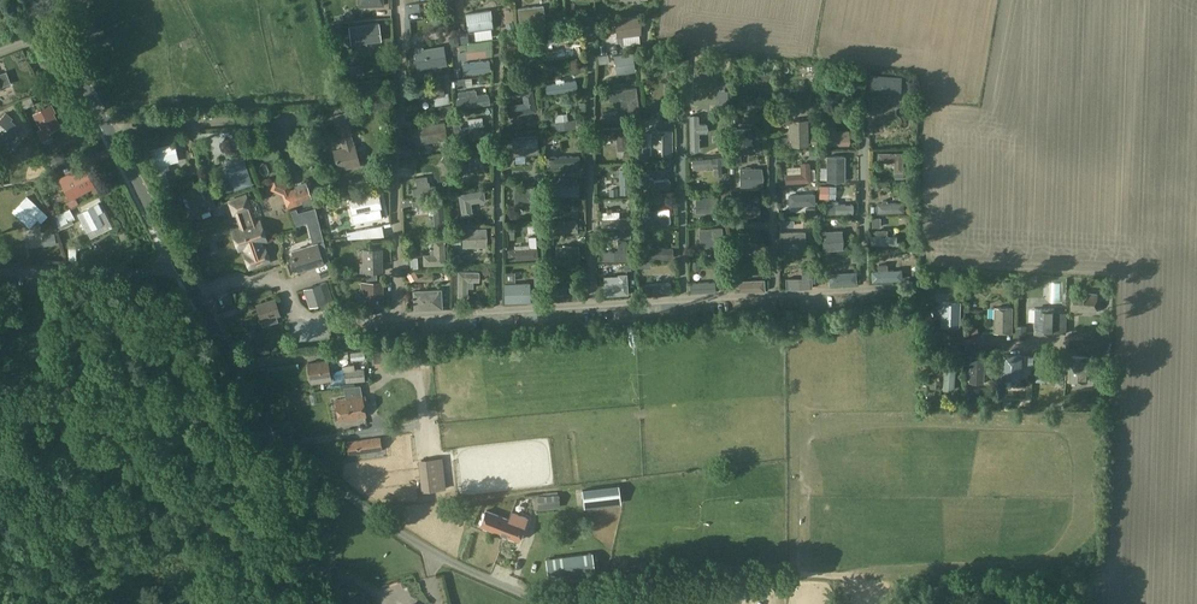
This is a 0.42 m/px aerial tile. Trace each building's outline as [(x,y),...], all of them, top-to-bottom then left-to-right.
[(520,27),(545,24),(542,5),(518,8),(520,27)] [(466,13),(468,31),(492,27),(490,10),(466,13)] [(641,34),(639,17),(614,20),(616,37),(641,34)] [(352,44),(381,41),(379,24),(349,27),(352,44)] [(555,43),(548,44),(549,58),(557,57),(557,50),(556,50),(555,43)] [(446,63),(443,46),(414,52),(417,68),(446,63)] [(617,73),(635,71),(632,53),(614,55),(617,73)] [(484,61),(472,62),(471,57),(461,58),(461,64),(460,64),(461,73),(485,69),(484,61)] [(872,77),(872,82),(881,83),(881,90),(899,91),(900,79),(872,77)] [(556,79),(557,83),(551,84),(553,93),(577,89),(575,80),(565,82),(565,80),(562,80),(562,79),(556,79)] [(449,94),(444,95),(442,87),(418,91),(420,99),(434,97),(435,105),(450,103),(449,94)] [(522,92),(524,103),(507,106),(509,116),(536,111),(532,90),(522,92)] [(457,98),(459,108),(489,104),(487,94),(476,96),(476,93),(469,94),(469,91),(458,92),(459,98),(457,98)] [(53,137),(50,131),(60,126),(54,112),(55,112),(51,104),(33,114),(41,129),(37,131),(43,142),(53,137)] [(13,118),(6,112),(0,118),(0,135),(10,144),(22,130),(11,120),(13,118)] [(351,132),(348,121),(346,113),(333,116),(338,135),(339,135),(343,148),(333,150),(338,170),(359,164),(354,145),(353,146),(350,133),(351,132)] [(552,132),(578,128),(577,119),(569,120),(568,113),(555,115),(556,122),(551,123),(552,132)] [(698,124),(698,116),(689,116),(690,149),(699,149),(699,133),(706,133),(706,124),(698,124)] [(790,121),(790,145),(808,145),(807,120),(790,121)] [(420,126),(423,143),(447,139),(444,122),(420,126)] [(485,125),(460,129),(462,137),(486,134),(485,125)] [(827,126),(827,145),(849,145),(849,136),(835,136),(835,126),(827,126)] [(600,139),(617,138),(618,150),(628,149),(626,127),(600,129),(600,139)] [(734,129),(734,151),(752,151),(751,129),(734,129)] [(671,155),(671,132),(653,132),(653,155),(671,155)] [(514,156),(538,154),(537,136),(512,138),(514,156)] [(178,161),(173,143),(150,149),(154,166),(178,161)] [(755,153),(765,153),(765,145),(756,145),(756,148),(755,148),(755,153)] [(57,150),(48,155),(56,169),(68,162),(64,156),(61,158),(57,150)] [(484,171),(483,160),(483,151),(458,153),(460,174),(484,171)] [(879,153),(878,162),(894,162),(894,171),(903,171),(903,153),(879,153)] [(550,157),(550,167),(579,166),(579,156),(550,157)] [(827,157),(827,181),(845,181),(845,157),(827,157)] [(721,168),(725,168),(724,158),(692,160),(693,169),(706,168),(706,169),(714,169),(715,176),(721,175),(721,168)] [(235,189),(251,184),(242,159),(226,165),(235,189)] [(811,181),(809,163),(801,164),(801,174),(786,175),(786,183),(811,181)] [(85,166),(59,179),(70,201),(65,203),(68,209),(79,204),(75,198),(96,188),(85,166)] [(762,168),(740,169),(740,186),(762,186),(762,168)] [(669,179),(654,181),(654,178),(649,178),(649,174),(644,175),(645,191),(670,188),(669,179)] [(428,186),(427,176),(416,178),(417,188),(413,188),(414,197),(436,193),(434,185),(428,186)] [(557,184),(557,187),(554,188),(555,196),(579,195),(579,182),(570,182),(570,179),(561,179),(557,184)] [(291,191),(296,205),(303,203),(304,206),(313,202),(306,182),(295,186),(296,189),(291,191)] [(515,205),(537,205),(537,187),(515,186),(515,205)] [(462,216),(472,215),(470,203),(485,201),(483,191),(459,195),(462,216)] [(364,212),(381,208),(378,194),(349,200),(352,214),(354,214),(356,222),(367,220),(366,216),(365,217),(364,212)] [(814,194),(789,195),(790,205),(814,204),(814,194)] [(246,253),(244,254),(249,269),(270,262),(265,247),(263,247),(261,242),(266,241),(260,221),(255,223),(251,210),(251,209),(246,195),(229,201),(234,215),(242,213),(244,219),(241,220),(243,227),(232,230),(238,250),(244,248),(246,253)] [(48,216),(26,196),(12,212),(29,228),(37,219),(41,223),(48,216)] [(718,197),(697,197),(697,213),(718,213),(718,197)] [(832,201),(832,205),(828,205),(828,213),(852,213),(852,204),(839,204),(839,201),(832,201)] [(100,202),(94,205),(77,214),(91,240),(113,228),(100,202)] [(444,202),(433,202),(423,203),(425,230),(446,228),(444,202)] [(69,209),(57,215),(62,226),(74,219),(69,209)] [(648,211),(648,216),(644,217),(645,225),(669,224),(669,215),(659,216),(659,211),(648,211)] [(404,217),(405,223),(416,221),(414,215),(404,217)] [(576,221),(547,222),(538,222),(538,232),(577,231),(576,221)] [(374,237),(372,227),(359,230),(346,232),(348,239),(360,238),(374,237)] [(461,229),(461,247),(486,246),(485,228),(461,229)] [(722,228),(700,229),(701,248),(723,246),(722,228)] [(823,250),(842,249),(842,231),(822,232),(823,250)] [(805,232),(780,233),(781,250),(805,249),(805,232)] [(740,254),(765,254),(764,244),(749,244),(749,234),(740,234),(740,254)] [(444,264),(444,240),(434,240),(434,255),(424,255),(424,265),(444,264)] [(325,241),(317,243),(292,251),(298,271),(323,263),(321,256),(329,253),(325,241)] [(602,252),(602,261),(627,260),(626,241),(617,241),(618,251),(602,252)] [(556,247),(557,266),(579,265),(578,247),(556,247)] [(366,278),(377,278),(377,272),(383,272),(382,248),(362,249),(362,262),(359,262),(360,273),(366,273),(366,278)] [(537,258),(537,248),(507,250),(508,260),(537,258)] [(672,248),(645,249),(645,258),(672,258),(672,248)] [(801,267),(802,278),(787,279),(787,289),(811,287),(810,267),(801,267)] [(872,271),(872,281),(902,279),(901,270),(872,271)] [(474,288),(474,281),(478,281),(478,272),(459,272),(458,297),(468,297),(468,288),(474,288)] [(856,282),(855,272),(829,274),(829,284),(856,282)] [(604,296),(628,294),(627,274),(618,275),(618,285),(603,286),(604,296)] [(377,278),(366,278),(366,281),(360,281),(360,291),(363,291),(363,305),(383,305),(383,281),(377,281),(377,278)] [(646,294),(673,292),(672,281),(655,282),(655,278),(649,279),(649,282),(645,282),(645,284),(639,285),(639,297),(647,297),(646,294)] [(717,292),(717,287),(716,279),(691,281),(691,294),(717,292)] [(764,280),(735,282),(735,291),(764,290),(764,280)] [(334,306),(326,282),(304,289),(310,306),(319,303),(322,310),(334,306)] [(529,284),(505,285),(506,302),(530,301),(529,284)] [(576,288),(547,289),(548,300),(577,298),(576,288)] [(440,291),(414,292),(415,305),(414,305),(414,310),(415,311),(420,311),(420,310),(441,309),(440,291)] [(1072,310),(1097,312),(1098,294),(1074,293),(1072,310)] [(274,299),(256,305),(262,324),(276,319),(276,316),(280,315),(274,299)] [(943,326),(961,327),(962,303),(944,302),(943,326)] [(996,308),(995,332),(1013,333),(1013,308),(996,308)] [(1037,333),(1055,334),(1055,309),(1038,309),(1037,333)] [(359,347),(359,346),(361,346),(360,336),(343,338),(341,339),(340,342),(340,344),(342,346),(344,347),(353,346),(353,348),(359,347)] [(326,354),(327,360),(307,363),(311,382),(330,380),(328,369),(336,368),(335,359),(340,359),(339,352),(326,354)] [(1004,379),(1017,380),(1018,381),(1021,381),(1022,380),(1022,377),(1022,376),(1023,356),(1005,355),(1004,379)] [(1072,356),(1070,381),(1088,382),(1089,357),(1072,356)] [(1046,382),(1047,366),(1058,367),(1058,358),(1039,357),(1037,381),(1046,382)] [(347,358),(339,359),(340,366),(348,365),(347,358)] [(986,358),(972,358),(970,382),(985,383),(986,358)] [(946,362),(944,391),(956,392),(958,362),(946,362)] [(344,370),(345,383),(365,381),(364,368),(344,370)] [(375,376),(393,374),(392,368),(374,370),(375,376)] [(363,395),(335,400),(338,422),(366,417),(363,395)] [(381,438),(346,442),(348,455),(383,450),(381,438)] [(430,448),(429,455),(438,457),(440,450),(430,448)] [(434,458),(421,460),(424,483),(436,481),(434,458)] [(622,487),(581,492),(584,508),(624,503),(622,487)] [(558,495),(543,497),(544,506),(559,505),(558,495)] [(508,520),(486,511),(480,525),(518,540),(524,526),(523,525),(526,518),(511,512),(508,520)] [(594,571),(592,553),(574,555),(576,574),(594,571)] [(567,575),(564,556),(546,559),(548,577),(567,575)]
